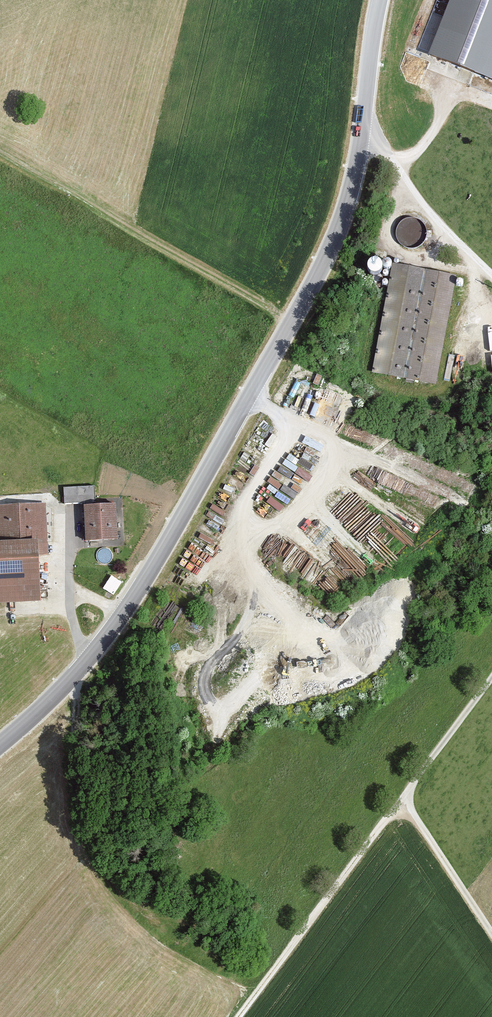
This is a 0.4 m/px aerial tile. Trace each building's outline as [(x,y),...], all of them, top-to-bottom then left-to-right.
[(430,56),(491,80),(491,0),(452,0),(430,56)] [(404,246),(410,248),(416,247),(421,245),(425,240),(427,234),(426,228),(424,223),(419,219),(413,217),(407,218),(402,221),(398,225),(396,231),(397,237),(399,242),(404,246)] [(383,266),(385,267),(387,267),(389,267),(391,265),(392,263),(392,261),(391,259),(389,258),(387,257),(385,257),(383,258),(382,259),(381,261),(381,263),(382,265),(383,266)] [(382,275),(383,273),(383,269),(382,266),(380,264),(377,263),(374,263),(371,264),(368,266),(367,269),(367,273),(369,276),(371,278),(374,279),(377,279),(380,278),(382,275)] [(372,373),(436,384),(457,276),(392,264),(372,373)] [(273,473),(267,481),(292,497),(298,489),(273,473)] [(94,487),(64,488),(64,502),(94,501),(94,487)] [(0,505),(0,543),(38,542),(47,541),(46,504),(0,505)] [(85,505),(86,541),(117,540),(116,504),(85,505)] [(40,601),(38,542),(0,543),(0,602),(40,601)] [(104,586),(115,593),(123,580),(112,574),(104,586)]
